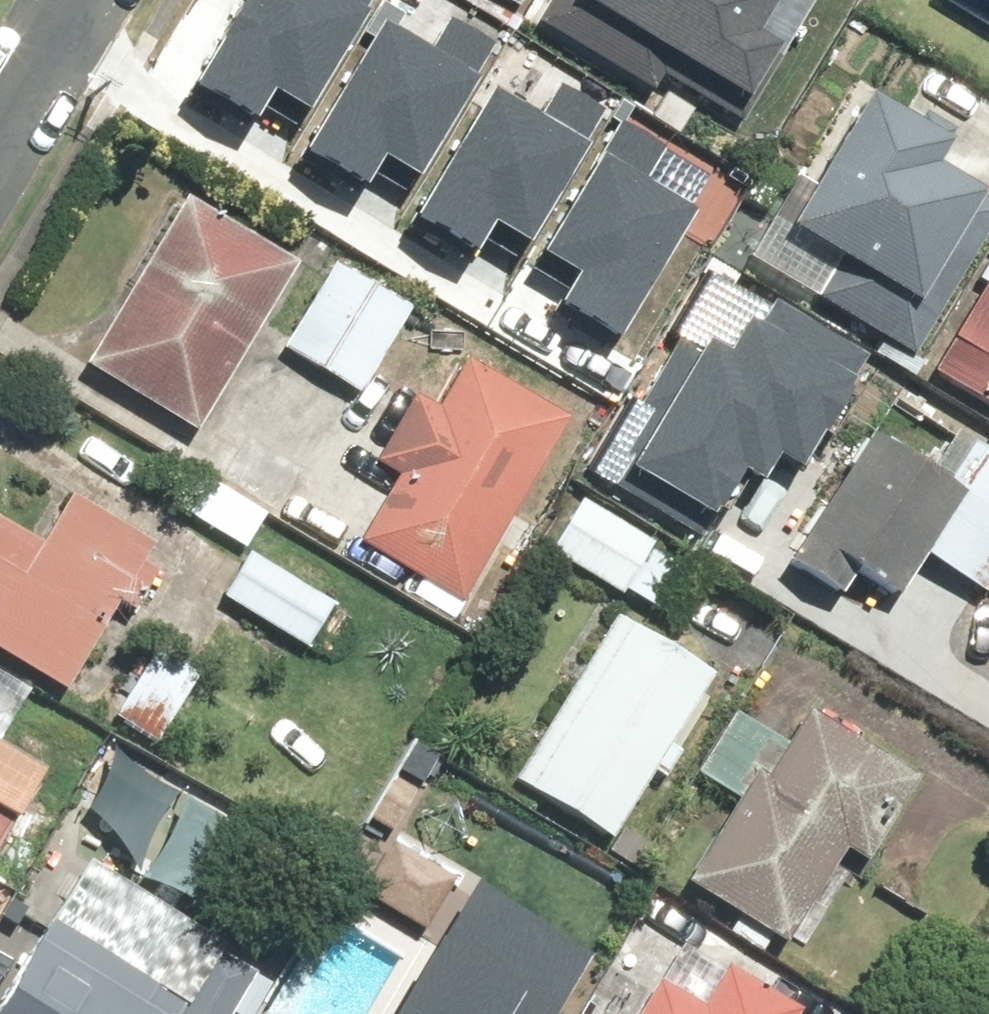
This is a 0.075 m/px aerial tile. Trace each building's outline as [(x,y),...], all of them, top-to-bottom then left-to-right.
[(185,81),(245,116),(263,86),(299,107),(362,0),(233,0),(185,81)] [(514,12),(522,0),(495,0),(514,12)] [(727,135),(786,53),(756,32),(779,0),(550,0),(537,19),(659,107),(669,93),(727,135)] [(379,17),(304,144),(364,179),(382,148),(419,169),(498,35),(455,10),(433,49),(379,17)] [(487,80),(413,207),(473,242),(491,211),(527,233),(606,98),(564,74),(541,112),(487,80)] [(809,302),(916,362),(988,231),(988,197),(932,166),(949,136),(867,90),(786,234),(832,260),(809,302)] [(560,298),(620,333),(695,206),(641,175),(663,136),(621,111),(542,246),(578,267),(560,298)] [(195,197),(87,360),(195,431),(303,268),(195,197)] [(421,314),(336,258),(278,346),(364,402),(421,314)] [(687,322),(602,470),(705,528),(737,471),(754,481),(775,444),(797,457),(861,347),(776,299),(758,329),(740,319),(726,344),(687,322)] [(938,375),(988,409),(988,299),(938,375)] [(563,425),(459,365),(436,406),(419,396),(377,469),(393,477),(356,542),(461,603),(563,425)] [(868,429),(785,553),(840,590),(858,564),(893,587),(958,489),(868,429)] [(576,495),(542,549),(672,632),(707,577),(576,495)] [(175,562),(70,500),(41,549),(0,524),(0,655),(69,696),(120,609),(140,621),(175,562)] [(246,554),(219,600),(310,652),(337,606),(246,554)] [(674,735),(710,681),(613,618),(509,776),(606,841),(650,775),(663,783),(689,744),(674,735)] [(203,678),(153,649),(113,720),(163,749),(203,678)] [(0,671),(0,857),(48,777),(1,748),(35,692),(0,671)] [(685,887),(777,949),(841,854),(876,877),(935,789),(796,696),(773,731),(744,711),(699,778),(740,805),(685,887)] [(228,1011),(233,1013),(259,1013),(282,975),(82,860),(0,1003),(0,1013),(226,1013),(228,1011)] [(592,954),(465,879),(384,1013),(557,1013),(592,954)] [(725,965),(701,1003),(665,981),(644,1013),(803,1013),(725,965)]
